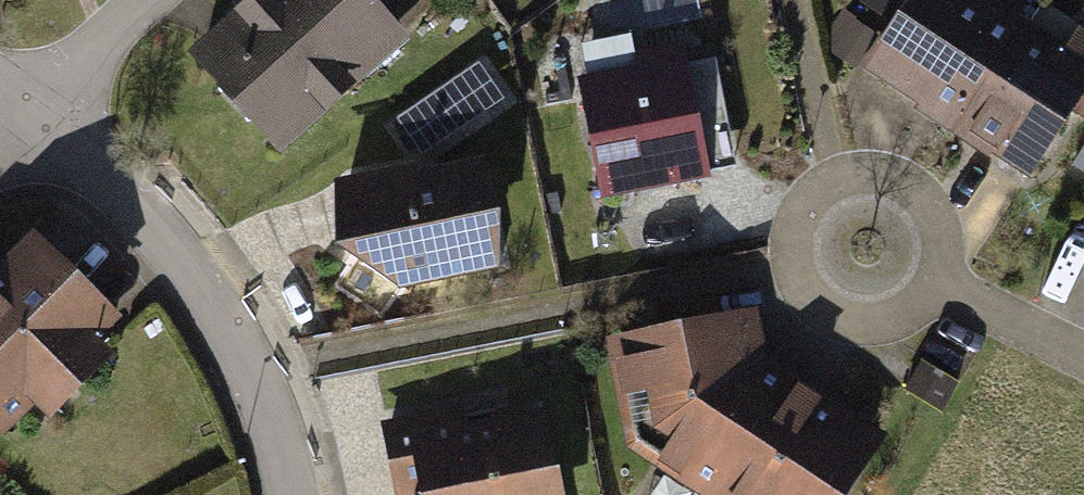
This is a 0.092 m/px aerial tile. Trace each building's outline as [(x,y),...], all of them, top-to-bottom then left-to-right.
[(372,0),(251,0),(203,43),(295,145),(410,42),(372,0)] [(1030,16),(1006,0),(918,0),(876,63),(962,119),(1030,16)] [(962,119),(1032,165),(1078,96),(1083,100),(1083,28),(1073,44),(1030,16),(962,119)] [(683,53),(576,74),(601,195),(708,173),(683,53)] [(741,146),(719,61),(697,67),(719,151),(741,146)] [(465,114),(498,95),(482,69),(404,113),(427,153),(472,127),(465,114)] [(485,147),(342,169),(352,232),(399,282),(503,266),(485,147)] [(63,228),(0,287),(0,406),(16,423),(51,390),(72,412),(138,351),(116,328),(138,307),(63,228)] [(717,492),(799,370),(778,354),(769,307),(616,337),(637,449),(717,492)] [(717,492),(721,494),(866,494),(903,439),(799,370),(717,492)] [(391,417),(404,482),(436,476),(440,494),(586,494),(567,406),(463,427),(458,403),(391,417)]
